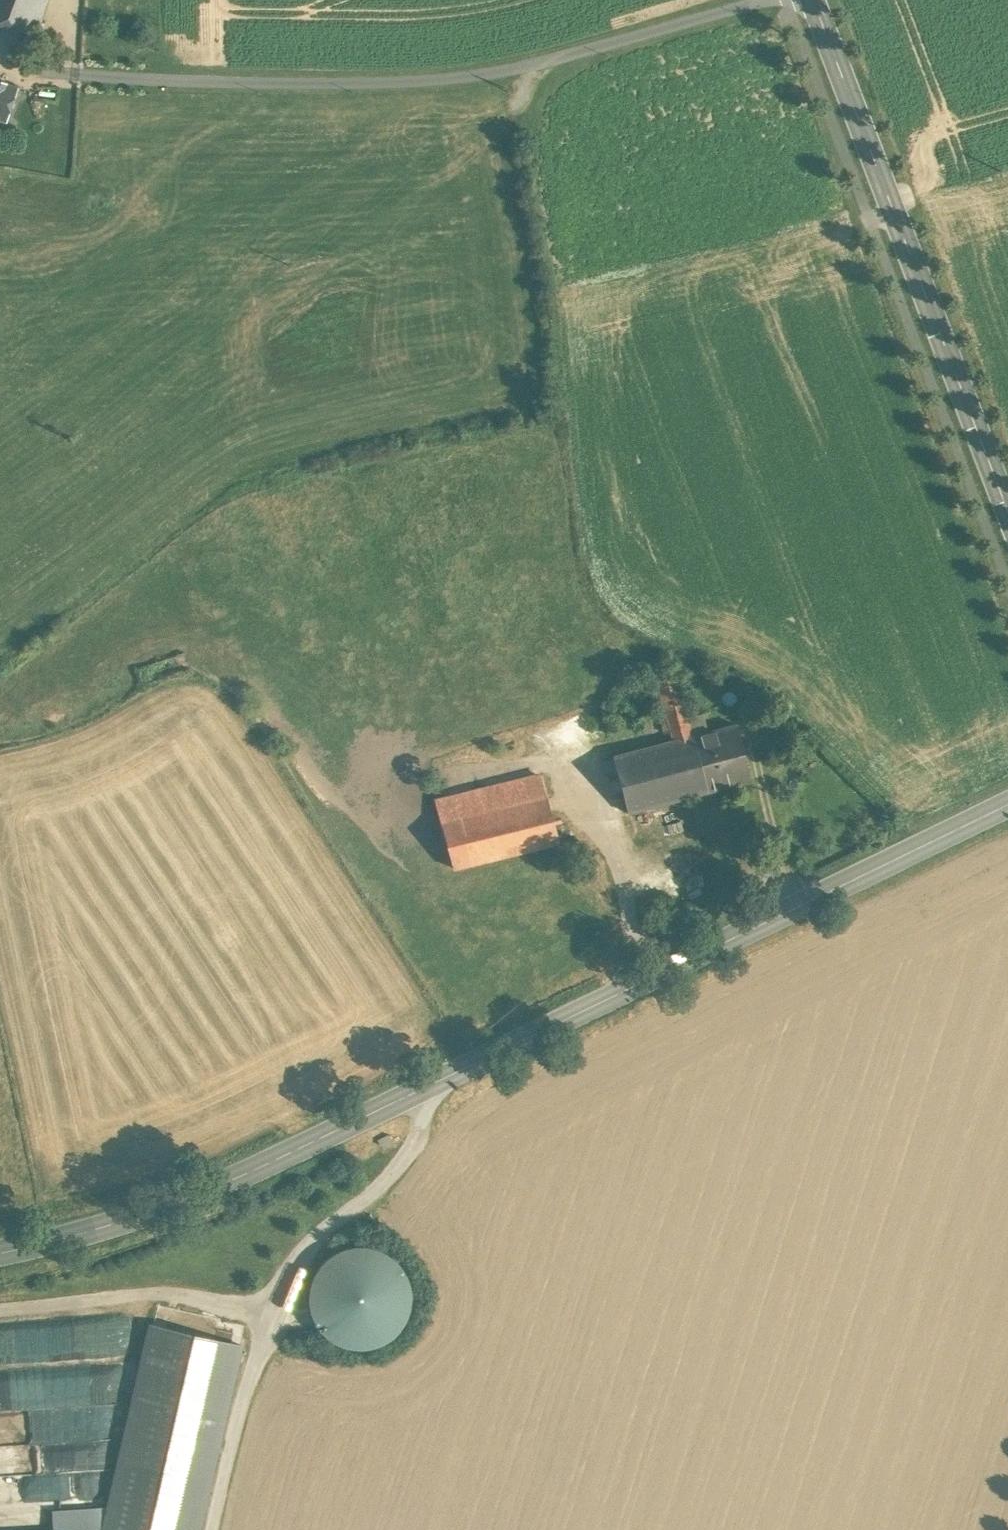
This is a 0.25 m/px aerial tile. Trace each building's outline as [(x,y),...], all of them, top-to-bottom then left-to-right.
[(39,40),(52,0),(0,0),(0,27),(39,40)] [(0,83),(0,122),(10,126),(22,90),(0,83)] [(671,730),(673,741),(692,736),(688,718),(676,672),(651,678),(665,732),(671,730)] [(688,718),(692,736),(708,732),(704,713),(688,718)] [(673,741),(615,756),(629,811),(752,779),(738,724),(708,732),(692,736),(673,741)] [(558,840),(542,775),(525,779),(530,798),(442,820),(454,867),(558,840)] [(680,833),(666,837),(669,845),(683,841),(680,833)] [(215,1338),(154,1324),(122,1459),(184,1473),(215,1338)] [(117,1434),(113,1371),(0,1378),(0,1441),(117,1434)] [(122,1459),(107,1529),(171,1529),(184,1473),(122,1459)] [(30,1497),(78,1491),(76,1473),(28,1479),(30,1497)]
